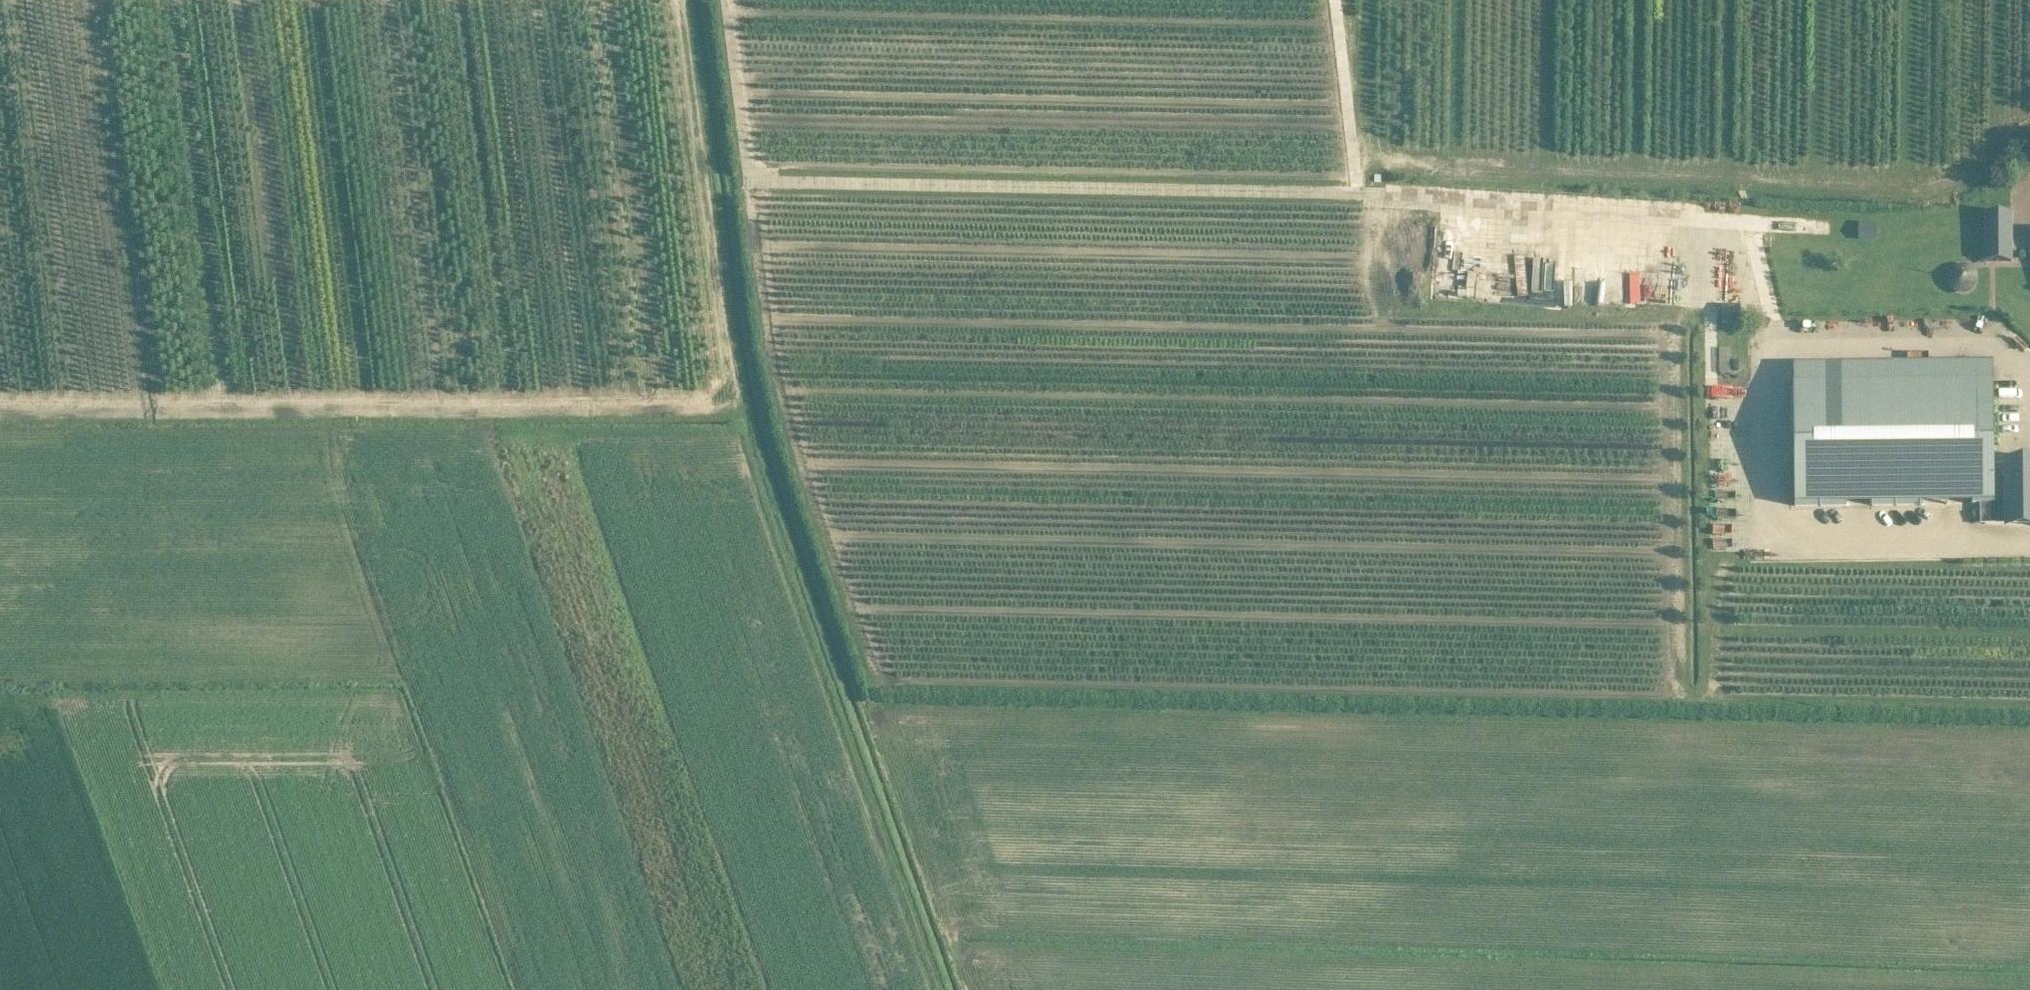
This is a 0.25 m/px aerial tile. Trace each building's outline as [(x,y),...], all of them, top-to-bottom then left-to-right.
[(2012,214),(1985,214),(1986,262),(2012,262),(2012,214)] [(1877,221),(1859,221),(1859,238),(1877,238),(1877,221)] [(1640,293),(1641,265),(1633,265),(1633,278),(1630,278),(1630,293),(1640,293)] [(1572,272),(1571,306),(1626,307),(1627,273),(1572,272)] [(1794,387),(1795,507),(1983,505),(1983,519),(1983,522),(2020,521),(2020,516),(2029,516),(2029,466),(2005,466),(2005,468),(1995,468),(1994,384),(1794,387)]
